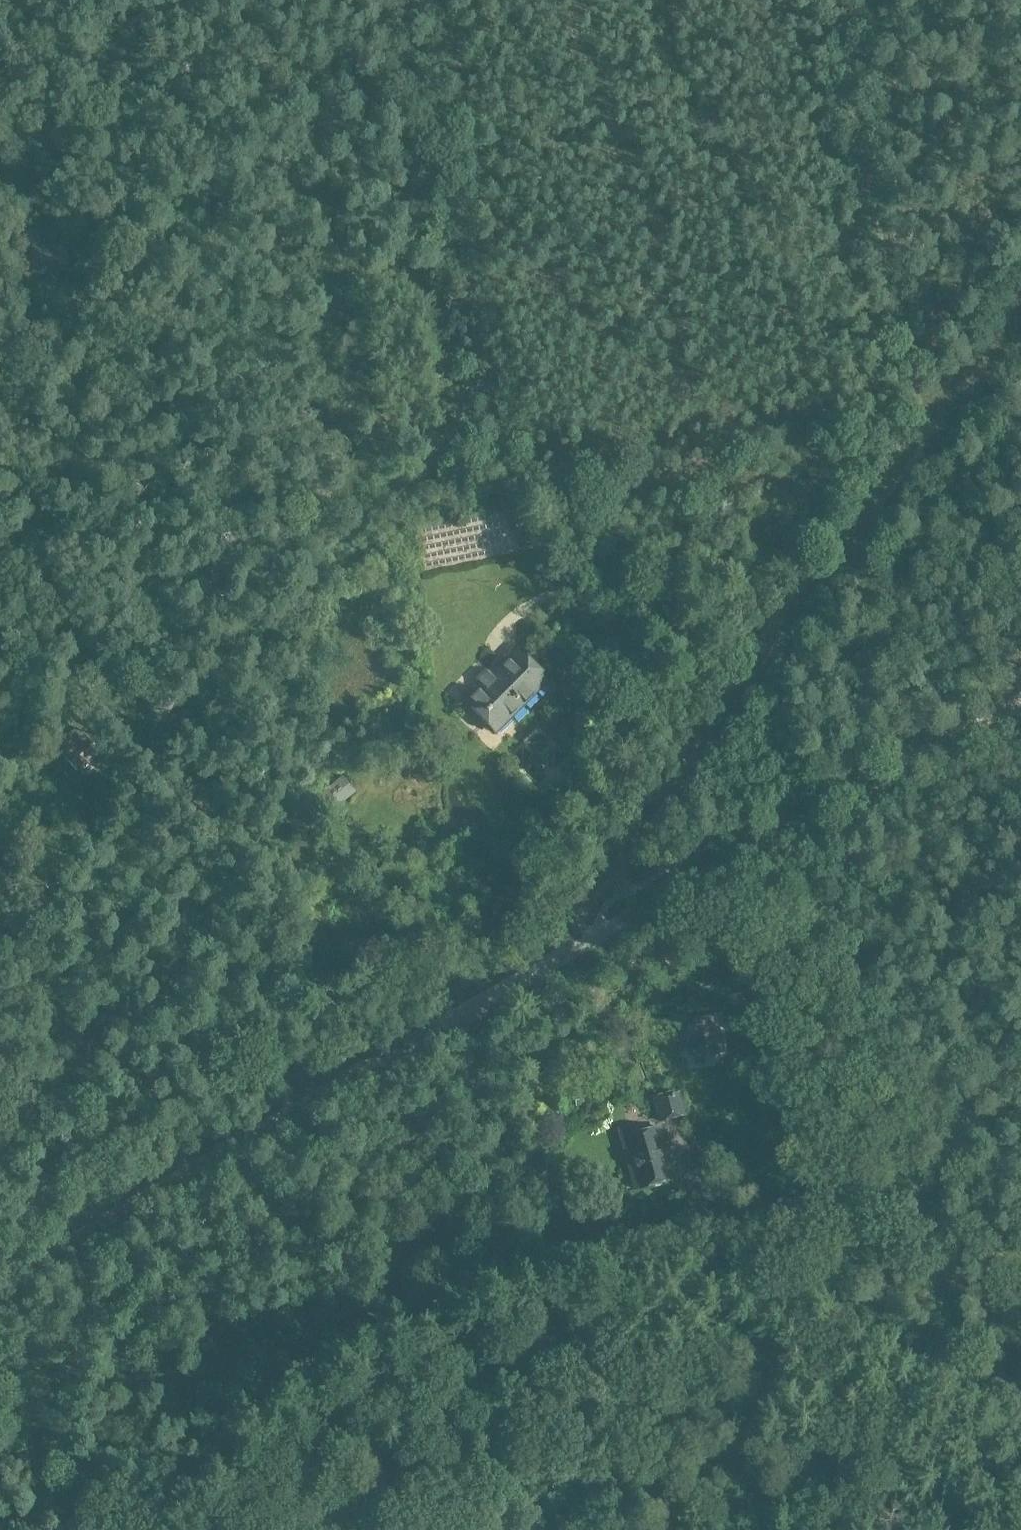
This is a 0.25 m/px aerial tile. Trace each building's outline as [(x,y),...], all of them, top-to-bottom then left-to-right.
[(496,732),(546,682),(515,652),(499,668),(497,666),(464,700),(496,732)] [(76,771),(99,753),(88,740),(66,758),(76,771)] [(0,749),(0,771),(0,772),(11,765),(0,749)] [(344,778),(316,800),(329,816),(357,794),(344,778)] [(739,989),(736,975),(727,977),(730,991),(739,989)] [(693,1055),(724,1050),(719,1017),(688,1022),(693,1055)] [(654,1096),(661,1123),(687,1116),(680,1092),(674,1094),(673,1091),(654,1096)] [(633,1125),(619,1129),(637,1190),(675,1179),(659,1126),(636,1133),(633,1125)]
